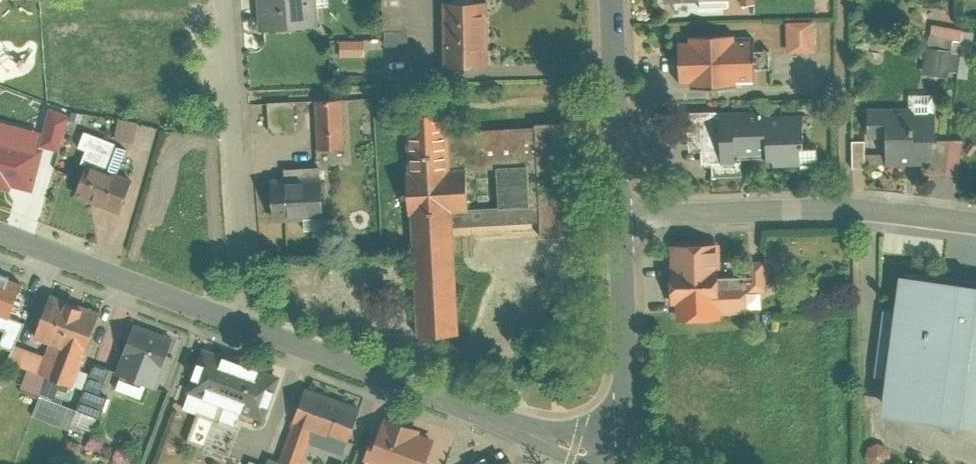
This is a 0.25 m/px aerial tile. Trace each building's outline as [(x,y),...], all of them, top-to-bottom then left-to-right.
[(268,27),(325,23),(323,0),(266,0),(268,27)] [(386,26),(402,25),(401,0),(385,0),(386,26)] [(488,0),(446,1),(447,66),(489,65),(488,0)] [(817,20),(788,21),(789,53),(818,51),(817,20)] [(964,32),(932,27),(930,39),(962,43),(964,32)] [(685,39),(686,80),(768,77),(767,36),(685,39)] [(342,40),(342,56),(366,54),(365,39),(342,40)] [(927,52),(923,77),(948,81),(949,74),(958,75),(961,56),(927,52)] [(351,97),(321,97),(322,146),(352,145),(351,97)] [(444,105),(399,106),(405,332),(454,329),(450,221),(531,220),(532,236),(576,234),(570,118),(527,119),(527,125),(444,126),(444,105)] [(719,166),(812,162),(810,107),(717,110),(719,166)] [(887,142),(887,169),(934,169),(934,131),(917,131),(917,128),(913,128),(913,112),(869,113),(870,142),(887,142)] [(0,121),(0,185),(44,196),(59,136),(0,121)] [(139,125),(119,121),(115,142),(135,145),(139,125)] [(147,144),(153,127),(142,123),(136,140),(147,144)] [(128,152),(85,135),(79,150),(86,153),(81,167),(88,170),(76,200),(121,218),(134,184),(118,178),(128,152)] [(331,180),(275,181),(276,217),(332,216),(331,180)] [(729,240),(677,242),(679,319),(732,317),(731,307),(734,307),(767,306),(766,273),(733,274),(733,279),(730,279),(729,240)] [(897,277),(893,308),(880,306),(870,371),(883,373),(877,415),(975,429),(975,288),(897,277)] [(0,279),(0,320),(8,323),(22,288),(0,279)] [(59,345),(75,303),(50,294),(34,335),(59,345)] [(100,313),(75,303),(59,345),(47,375),(72,385),(100,313)] [(154,392),(173,344),(136,329),(117,378),(154,392)] [(264,424),(281,381),(204,351),(187,395),(264,424)] [(360,417),(305,397),(280,463),(281,463),(304,463),(314,435),(348,447),(360,417)] [(239,432),(199,418),(189,445),(229,460),(239,432)] [(384,426),(371,463),(428,463),(435,443),(384,426)] [(892,445),(871,442),(868,463),(877,463),(889,463),(892,445)]
